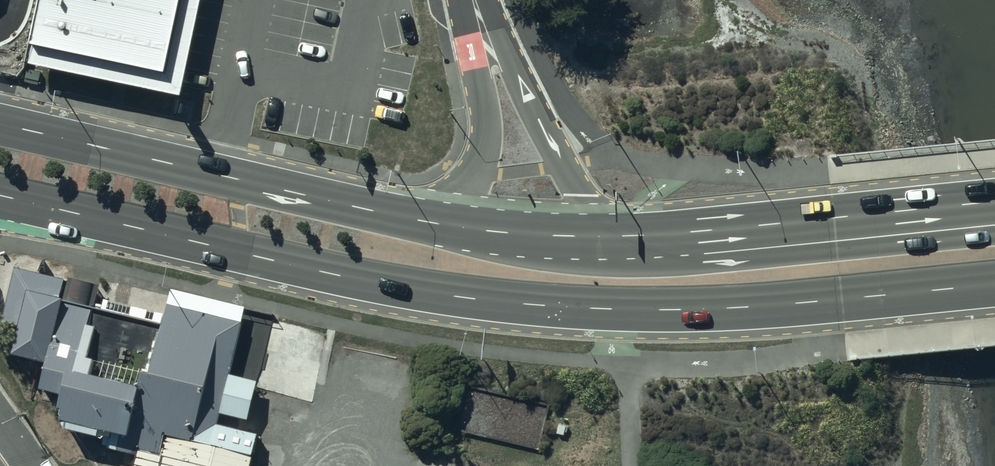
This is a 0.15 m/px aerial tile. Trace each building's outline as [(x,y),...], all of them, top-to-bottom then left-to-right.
[(34,55),(168,86),(186,0),(47,0),(34,55)] [(13,264),(0,318),(0,323),(17,327),(11,350),(44,358),(37,387),(66,394),(61,415),(109,426),(105,444),(138,452),(135,465),(250,465),(258,434),(216,423),(219,413),(248,420),(258,379),(229,372),(242,320),(164,301),(159,320),(65,298),(70,278),(13,264)]
